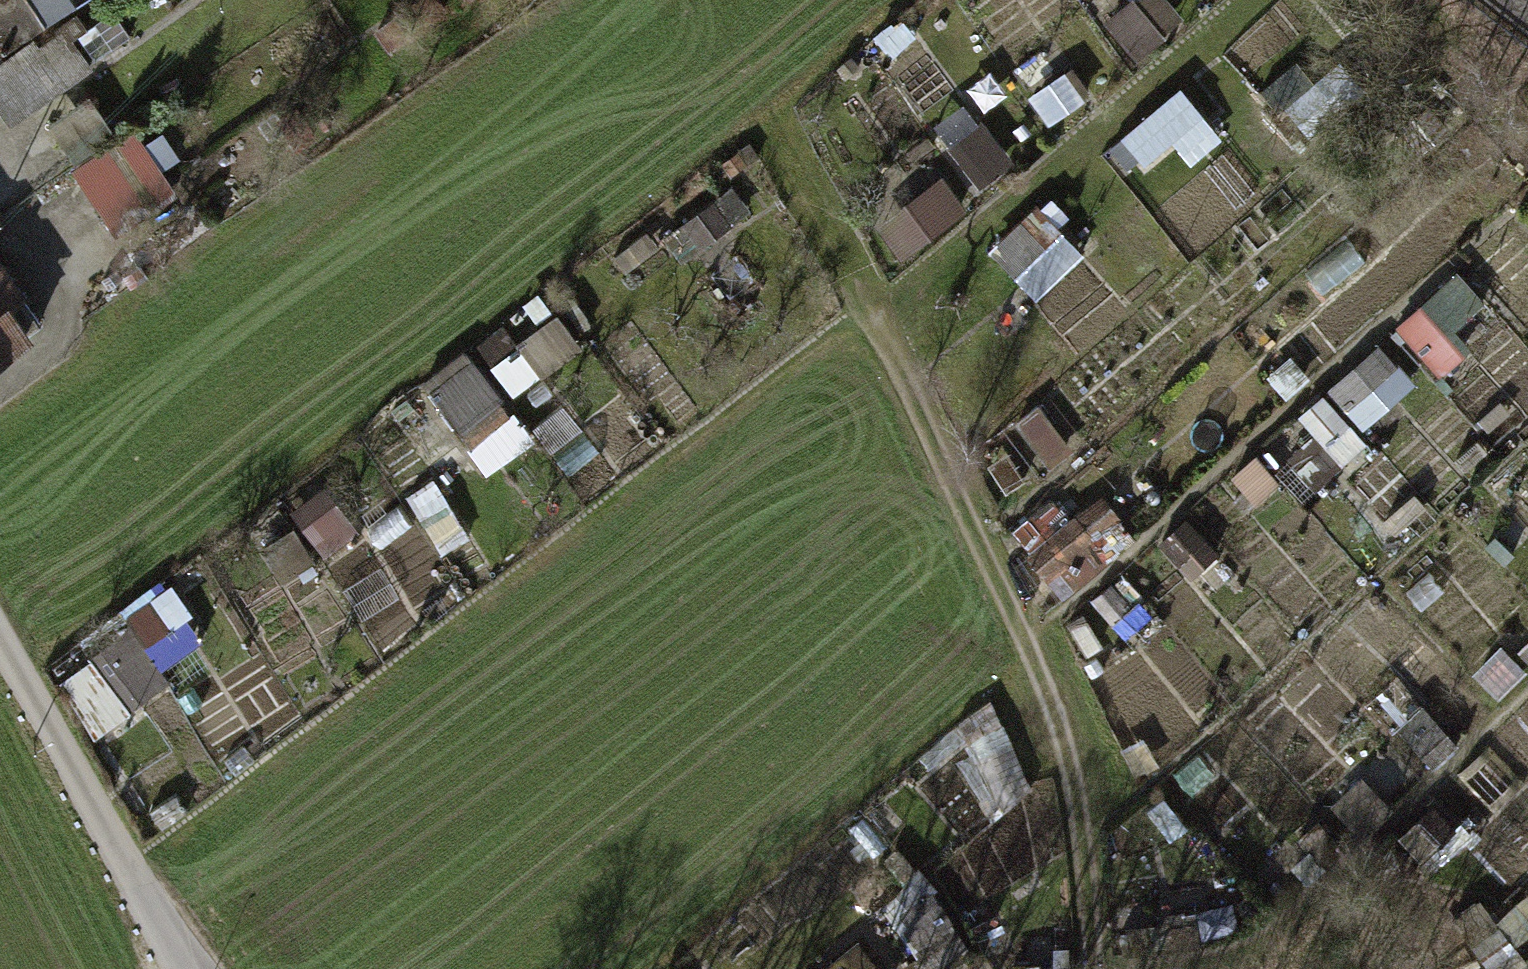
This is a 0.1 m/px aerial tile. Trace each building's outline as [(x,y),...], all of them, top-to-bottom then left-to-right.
[(9,124),(107,57),(77,13),(66,20),(62,15),(77,5),(74,0),(0,0),(0,111),(9,124)] [(389,49),(449,7),(444,0),(415,0),(374,28),(389,49)] [(1136,64),(1169,36),(1165,32),(1184,17),(1170,0),(1126,0),(1101,21),(1136,64)] [(1055,72),(1040,50),(1012,70),(1027,92),(1055,72)] [(861,66),(853,55),(836,67),(845,79),(861,66)] [(1072,66),(1028,98),(1047,125),(1092,93),(1072,66)] [(71,168),(116,234),(178,193),(132,125),(116,135),(90,97),(49,124),(76,164),(71,168)] [(966,124),(943,142),(984,194),(1007,177),(966,124)] [(927,136),(905,152),(915,164),(936,148),(927,136)] [(307,150),(311,157),(325,149),(320,142),(307,150)] [(942,173),(874,223),(902,260),(969,210),(942,173)] [(731,186),(662,236),(682,263),(751,213),(731,186)] [(1036,203),(986,253),(1011,278),(1018,270),(1037,288),(1067,257),(1049,239),(1061,227),(1036,203)] [(615,256),(628,272),(659,247),(646,231),(615,256)] [(609,254),(604,247),(588,259),(593,266),(609,254)] [(1295,277),(1323,306),(1348,281),(1320,253),(1295,277)] [(100,285),(111,299),(126,288),(129,292),(147,278),(137,265),(124,275),(120,270),(100,285)] [(1400,344),(1406,339),(1436,374),(1431,377),(1445,394),(1454,387),(1442,373),(1472,348),(1455,327),(1485,301),(1458,269),(1393,324),(1396,328),(1390,333),(1400,344)] [(1253,281),(1258,290),(1270,283),(1265,274),(1253,281)] [(0,276),(0,355),(37,330),(0,276)] [(522,303),(535,321),(552,309),(538,291),(522,303)] [(562,302),(581,331),(593,324),(573,295),(562,302)] [(555,310),(515,340),(502,322),(474,343),(513,395),(540,375),(542,378),(583,347),(555,310)] [(1416,384),(1379,343),(1327,388),(1364,429),(1416,384)] [(430,392),(489,472),(531,442),(499,399),(503,396),(473,355),(470,357),(464,349),(418,383),(426,395),(430,392)] [(1295,357),(1275,376),(1291,393),(1311,374),(1295,357)] [(528,394),(537,407),(555,395),(546,382),(528,394)] [(1315,490),(1324,499),(1336,488),(1329,480),(1369,443),(1322,392),(1298,415),(1315,433),(1274,469),(1278,474),(1309,507),(1319,498),(1313,492),(1315,490)] [(1500,399),(1476,420),(1487,431),(1510,411),(1500,399)] [(1015,421),(1050,466),(1073,448),(1038,403),(1015,421)] [(531,429),(551,454),(583,429),(563,404),(531,429)] [(584,432),(553,457),(570,478),(601,452),(584,432)] [(1489,452),(1478,437),(1454,457),(1466,471),(1489,452)] [(987,465),(1005,494),(1027,480),(1009,451),(987,465)] [(1232,497),(1246,512),(1279,482),(1254,454),(1230,476),(1242,489),(1232,497)] [(403,497),(441,556),(472,536),(434,477),(403,497)] [(1370,505),(1393,534),(1427,506),(1404,478),(1370,505)] [(289,510),(325,557),(360,530),(323,483),(289,510)] [(1042,584),(1059,603),(1136,538),(1119,518),(1122,516),(1103,492),(1081,511),(1061,488),(1012,530),(1029,550),(1024,555),(1046,581),(1042,584)] [(399,507),(366,529),(379,548),(412,526),(399,507)] [(1431,512),(1418,524),(1423,530),(1436,517),(1431,512)] [(1158,543),(1190,579),(1219,553),(1187,517),(1158,543)] [(258,551),(282,584),(297,574),(302,581),(318,569),(313,563),(317,560),(293,527),(258,551)] [(1484,546),(1503,564),(1514,553),(1495,534),(1484,546)] [(1092,600),(1114,625),(1135,607),(1113,581),(1092,600)] [(91,698),(109,725),(171,684),(160,669),(197,644),(160,589),(123,614),(120,609),(110,616),(118,627),(112,631),(116,637),(83,659),(103,689),(91,698)] [(1517,649),(1527,660),(1527,638),(1517,649)] [(1497,700),(1527,671),(1527,670),(1501,642),(1470,671),(1497,700)] [(1430,772),(1460,744),(1419,701),(1405,714),(1381,687),(1373,694),(1398,721),(1390,728),(1430,772)] [(957,723),(1000,811),(1033,795),(991,707),(957,723)] [(1174,775),(1192,796),(1216,776),(1199,755),(1174,775)] [(1398,812),(1361,776),(1331,807),(1367,843),(1398,812)] [(1037,809),(1059,804),(1053,777),(1031,782),(1037,809)] [(148,815),(151,813),(158,822),(151,827),(156,834),(188,811),(174,792),(157,805),(144,787),(134,795),(148,815)] [(1433,802),(1398,837),(1436,874),(1467,843),(1471,847),(1483,835),(1477,830),(1481,826),(1468,813),(1457,825),(1433,802)] [(847,829),(872,858),(888,845),(863,815),(847,829)] [(1290,864),(1308,883),(1326,866),(1321,861),(1340,843),(1316,818),(1294,839),(1304,850),(1290,864)] [(931,891),(937,886),(920,865),(917,868),(900,848),(887,859),(891,864),(907,882),(873,910),(895,937),(885,946),(897,960),(911,949),(927,968),(946,968),(971,948),(952,925),(956,921),(931,891)] [(1266,892),(1275,899),(1286,886),(1277,879),(1266,892)] [(1198,931),(1196,908),(1160,911),(1163,934),(1198,931)] [(1461,929),(1490,968),(1519,948),(1490,908),(1461,929)] [(969,923),(987,955),(1005,945),(987,913),(969,923)] [(1058,929),(1072,930),(1073,919),(1059,918),(1058,929)] [(1030,946),(1049,946),(1049,933),(1030,934),(1030,946)] [(857,940),(825,968),(884,968),(857,940)] [(1053,946),(1053,967),(1076,967),(1077,946),(1053,946)]
